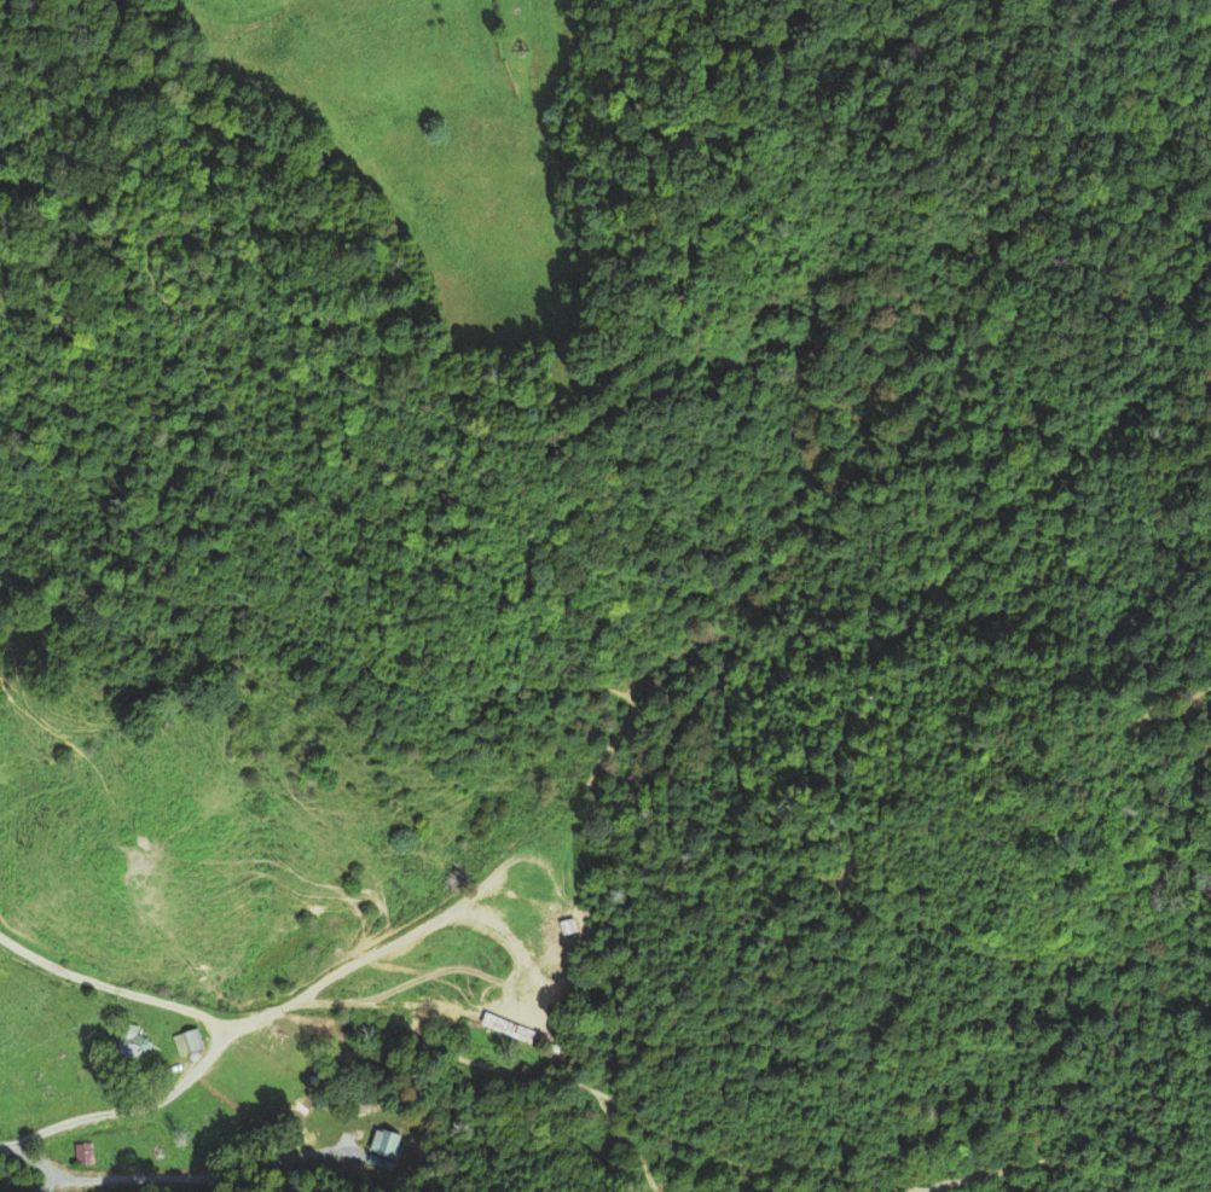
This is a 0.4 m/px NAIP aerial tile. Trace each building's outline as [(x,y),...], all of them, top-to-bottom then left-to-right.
[(533,1032),(499,1022),(495,1034),(530,1044),(533,1032)] [(146,1041),(138,1039),(141,1028),(119,1023),(112,1058),(142,1064),(146,1041)] [(204,1048),(197,1029),(174,1037),(181,1056),(204,1048)] [(368,1151),(394,1162),(403,1140),(377,1129),(368,1151)] [(77,1145),(77,1167),(95,1167),(95,1145),(77,1145)]
